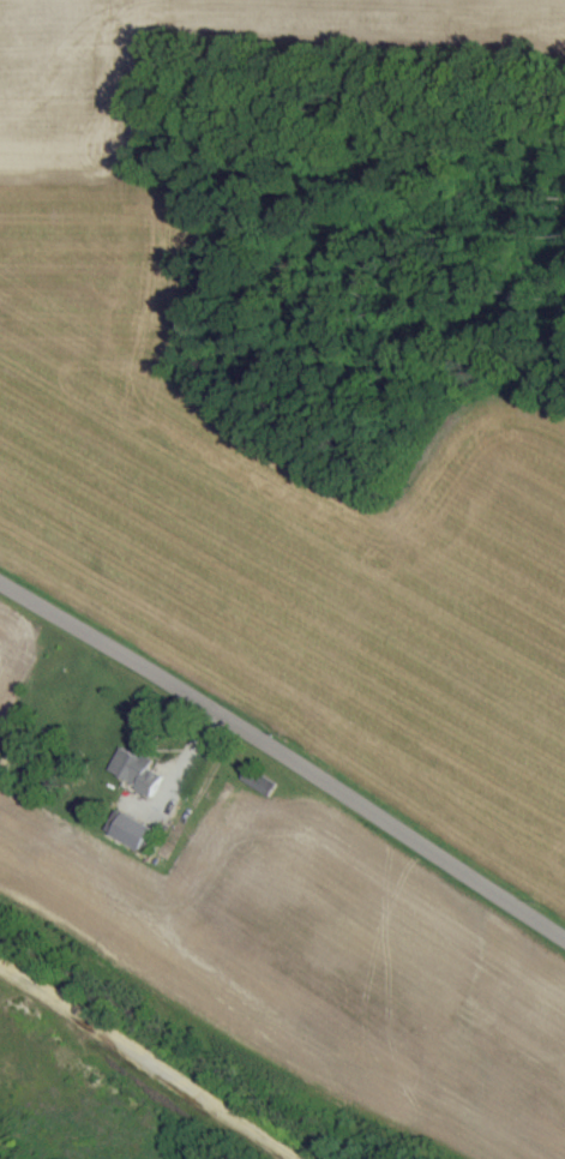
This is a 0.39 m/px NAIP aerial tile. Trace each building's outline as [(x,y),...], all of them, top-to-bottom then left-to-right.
[(150,761),(115,743),(101,769),(136,787),(150,761)] [(233,778),(262,796),(271,783),(241,765),(233,778)] [(133,851),(146,827),(112,808),(99,832),(133,851)]
